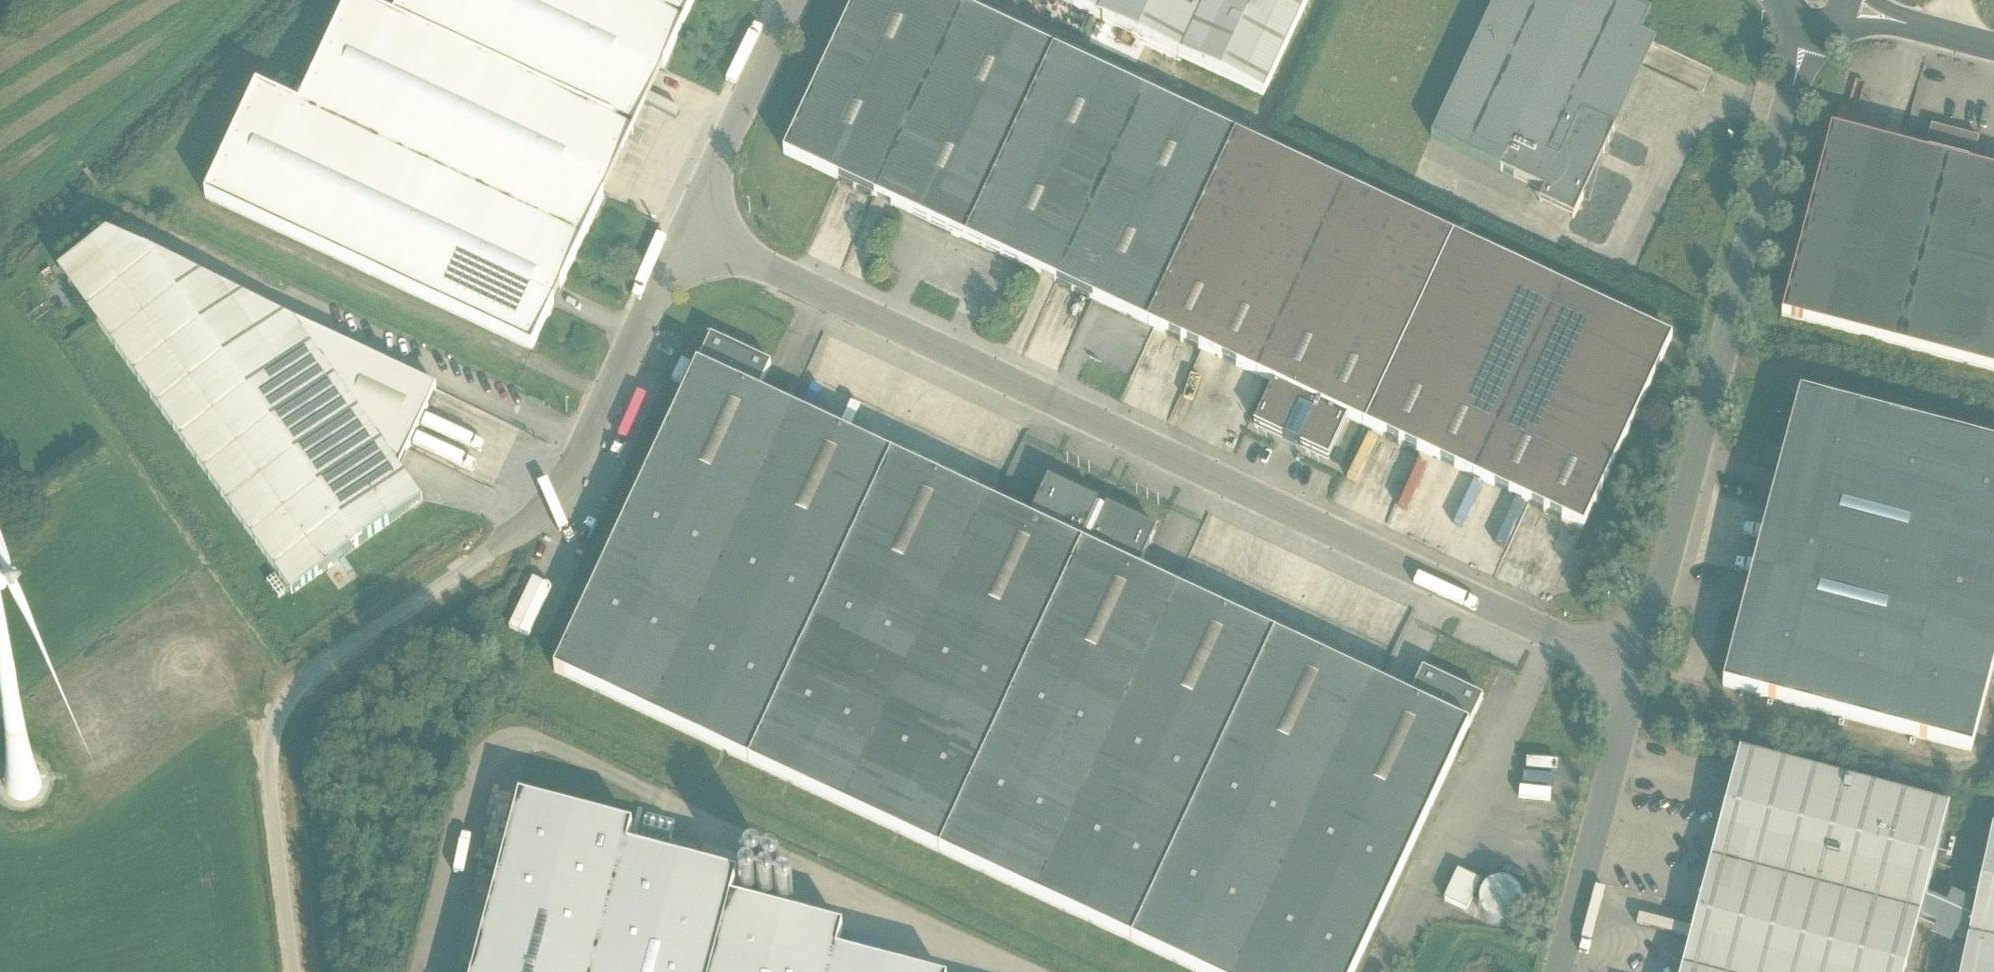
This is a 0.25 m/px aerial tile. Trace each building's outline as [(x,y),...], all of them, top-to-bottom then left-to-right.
[(705,0),(409,0),(398,22),(353,1),(301,110),(259,90),(207,199),(537,355),(705,0)] [(1588,528),(1675,342),(947,0),(855,0),(783,154),(1275,385),(1255,428),(1328,462),(1349,416),(1588,528)] [(1267,97),(1312,0),(1060,0),(1267,97)] [(1625,0),(1495,0),(1432,138),(1544,189),(1538,202),(1572,218),(1653,43),(1638,36),(1650,11),(1625,0)] [(1784,318),(1993,374),(1993,172),(1834,130),(1784,318)] [(61,273),(292,599),(426,504),(402,471),(440,392),(112,234),(61,273)] [(1031,522),(758,395),(772,366),(712,338),(555,672),(1195,971),(1355,971),(1483,699),(1423,671),(1409,700),(1137,573),(1156,533),(1050,483),(1031,522)] [(1808,397),(1731,685),(1988,753),(1993,730),(1993,446),(1808,397)] [(1746,761),(1690,971),(1916,971),(1957,817),(1746,761)] [(24,813),(54,801),(39,763),(9,774),(24,813)] [(841,960),(848,932),(738,905),(743,881),(633,854),(639,832),(526,804),(485,971),(890,971),(841,960)] [(1975,940),(1993,944),(1993,854),(1975,940)] [(1465,875),(1452,905),(1476,916),(1489,886),(1465,875)] [(1488,928),(1532,929),(1533,890),(1489,889),(1488,928)] [(1968,971),(1993,971),(1993,944),(1975,940),(1968,971)]
